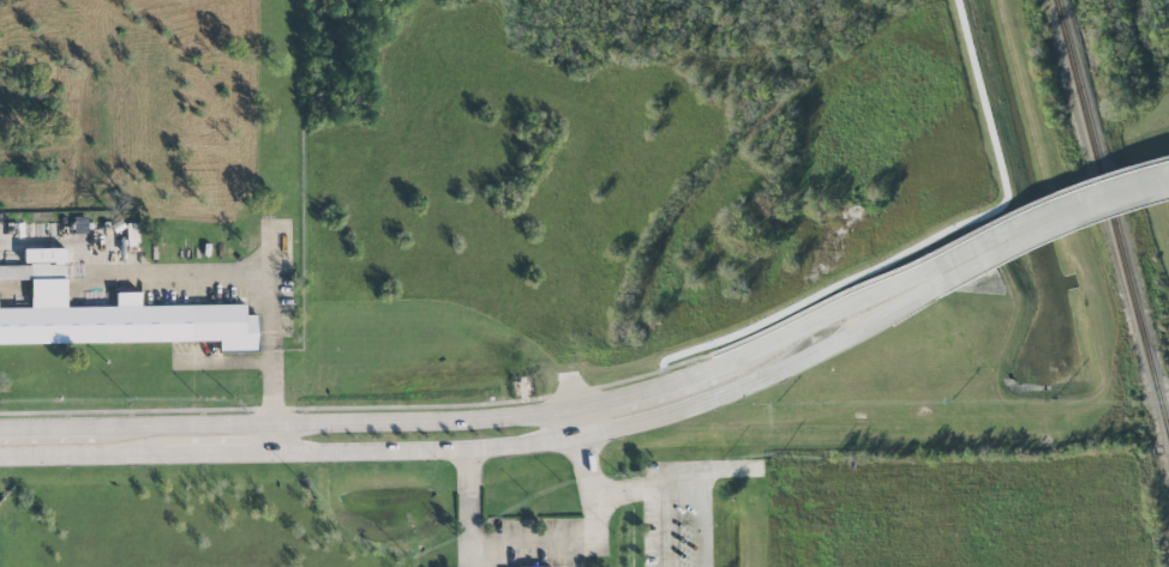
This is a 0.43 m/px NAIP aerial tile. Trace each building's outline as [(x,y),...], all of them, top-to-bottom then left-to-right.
[(258,316),(246,315),(246,306),(140,305),(141,293),(115,293),(115,308),(65,307),(66,249),(23,249),(23,266),(0,266),(0,280),(31,280),(31,309),(0,308),(0,342),(220,344),(220,353),(258,353),(258,316)]
